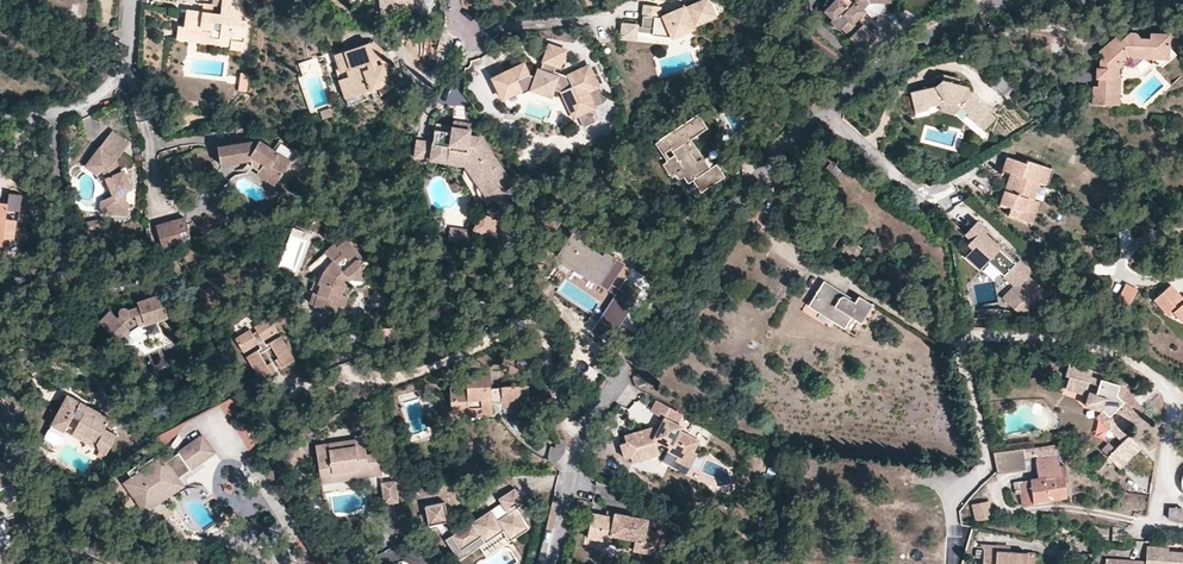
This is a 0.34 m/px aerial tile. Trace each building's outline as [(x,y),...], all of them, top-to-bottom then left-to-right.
[(212,14),(202,12),(187,10),(184,27),(206,30),(205,36),(231,40),(230,47),(230,49),(243,51),(246,21),(240,20),(243,0),(239,0),(223,0),(221,14),(212,14)] [(381,14),(390,13),(388,0),(380,0),(381,14)] [(390,13),(412,11),(411,0),(388,0),(390,13)] [(644,5),(642,27),(653,28),(652,34),(667,36),(670,36),(672,38),(693,30),(692,24),(694,23),(695,25),(715,17),(708,0),(704,0),(674,12),(673,10),(663,15),(663,17),(659,17),(660,7),(644,5)] [(890,0),(834,0),(824,10),(832,18),(830,21),(839,30),(841,28),(850,37),(859,28),(853,23),(865,10),(861,6),(865,2),(890,1),(890,0)] [(202,12),(212,14),(214,5),(203,4),(202,12)] [(637,25),(623,24),(622,38),(636,39),(637,25)] [(177,40),(230,47),(231,40),(205,36),(206,30),(184,27),(178,27),(177,40)] [(1125,56),(1129,59),(1132,61),(1139,62),(1150,53),(1150,52),(1150,51),(1154,54),(1162,55),(1169,46),(1169,32),(1150,31),(1150,37),(1142,36),(1137,31),(1129,30),(1119,40),(1116,36),(1099,52),(1103,56),(1099,60),(1099,68),(1102,68),(1101,78),(1098,78),(1097,86),(1093,86),(1092,104),(1115,105),(1115,94),(1120,94),(1121,79),(1118,79),(1114,79),(1114,66),(1125,56)] [(1052,39),(1069,45),(1071,40),(1050,31),(1039,56),(1044,58),(1052,39)] [(1060,65),(1069,45),(1052,39),(1044,58),(1060,65)] [(347,106),(368,99),(366,91),(370,90),(372,97),(373,100),(392,87),(390,81),(388,82),(382,65),(376,67),(374,61),(379,56),(382,52),(373,42),(334,55),(336,61),(332,62),(347,106)] [(491,79),(499,95),(516,86),(519,91),(521,94),(531,91),(550,95),(553,90),(560,92),(565,89),(571,87),(584,111),(589,109),(593,107),(586,92),(596,86),(586,66),(566,76),(554,72),(552,71),(554,65),(557,66),(562,50),(547,45),(538,70),(536,70),(534,77),(525,74),(521,64),(491,79)] [(1118,68),(1129,59),(1125,56),(1114,66),(1114,79),(1118,79),(1118,68)] [(997,71),(988,84),(1003,95),(1012,82),(997,71)] [(238,91),(247,93),(250,75),(241,73),(238,91)] [(941,86),(934,88),(910,93),(914,112),(927,110),(927,107),(939,106),(957,110),(959,108),(967,114),(965,117),(975,124),(987,111),(970,96),(965,92),(967,86),(959,85),(959,79),(943,76),(943,79),(941,86)] [(943,79),(934,88),(941,86),(943,79)] [(516,86),(499,95),(501,99),(519,91),(516,86)] [(571,87),(565,89),(577,114),(584,111),(571,87)] [(957,110),(939,106),(941,112),(952,115),(957,110)] [(591,113),(589,109),(584,111),(577,114),(583,127),(594,122),(592,118),(594,117),(592,113),(591,113)] [(331,110),(322,113),(325,120),(334,117),(331,110)] [(987,111),(975,124),(982,131),(994,117),(987,111)] [(684,144),(690,139),(706,128),(696,113),(659,140),(666,152),(669,149),(673,155),(666,160),(667,161),(674,173),(676,175),(680,173),(683,177),(687,183),(692,181),(694,183),(699,190),(700,192),(724,177),(716,165),(710,168),(706,171),(700,162),(704,160),(696,148),(689,152),(684,144)] [(452,120),(451,126),(469,129),(470,124),(452,120)] [(434,124),(433,130),(450,132),(451,126),(434,124)] [(450,132),(433,130),(432,136),(416,134),(414,149),(430,152),(447,155),(448,150),(470,153),(486,175),(483,178),(486,183),(483,186),(489,195),(509,181),(478,139),(468,136),(469,129),(451,126),(450,132)] [(112,158),(124,141),(106,129),(83,163),(94,171),(97,166),(103,178),(112,195),(112,200),(109,200),(109,212),(127,213),(128,201),(125,201),(125,189),(130,186),(123,172),(120,174),(112,158)] [(696,148),(690,139),(684,144),(689,152),(696,148)] [(221,166),(249,162),(255,161),(262,165),(257,173),(255,176),(274,187),(290,162),(258,142),(217,148),(221,166)] [(470,153),(448,150),(447,155),(446,162),(465,166),(470,172),(487,197),(489,195),(483,186),(486,183),(483,178),(486,175),(470,153)] [(447,155),(430,152),(429,160),(446,162),(447,155)] [(1002,170),(1010,173),(1014,175),(1008,193),(1004,192),(1000,207),(1010,210),(1008,217),(1024,222),(1027,212),(1024,211),(1027,199),(1033,201),(1033,200),(1039,183),(1045,185),(1051,169),(1026,161),(1025,164),(1006,158),(1002,170)] [(710,168),(704,160),(700,162),(706,171),(710,168)] [(255,161),(249,162),(249,169),(257,173),(262,165),(255,161)] [(674,173),(667,161),(662,164),(669,176),(674,173)] [(94,171),(83,163),(81,167),(92,177),(96,181),(103,178),(97,166),(94,171)] [(1053,170),(1051,169),(1045,185),(1047,186),(1053,170)] [(1014,175),(1010,173),(1004,192),(1008,193),(1014,175)] [(692,195),(699,190),(694,183),(687,187),(692,195)] [(112,200),(112,195),(100,201),(100,212),(109,212),(109,200),(112,200)] [(14,196),(5,198),(4,213),(14,216),(17,215),(14,196)] [(1,237),(3,227),(12,228),(14,216),(4,213),(5,198),(0,198),(0,238),(1,237)] [(1027,212),(1024,222),(1031,225),(1039,202),(1033,200),(1033,201),(1027,199),(1024,211),(1027,212)] [(185,218),(172,222),(179,243),(191,240),(185,218)] [(99,229),(99,219),(81,219),(81,228),(99,229)] [(493,219),(478,232),(487,243),(502,230),(493,219)] [(987,230),(978,221),(969,230),(976,236),(972,241),(967,245),(972,250),(965,258),(979,271),(988,261),(1013,286),(1003,297),(1027,320),(1050,295),(1028,275),(1030,273),(1029,268),(1020,259),(1017,263),(985,232),(987,230)] [(179,243),(172,222),(156,226),(162,248),(179,243)] [(11,236),(12,228),(3,227),(1,237),(0,238),(0,244),(11,236)] [(976,236),(969,230),(965,234),(972,241),(976,236)] [(567,242),(556,258),(614,297),(590,333),(607,344),(643,291),(625,279),(617,290),(610,285),(624,265),(604,252),(601,256),(581,243),(584,239),(577,235),(571,244),(567,242)] [(862,248),(848,240),(841,251),(854,260),(862,248)] [(346,241),(337,248),(342,254),(333,262),(329,268),(325,273),(321,280),(318,286),(320,287),(314,305),(335,314),(338,306),(344,308),(348,298),(342,296),(347,286),(351,280),(353,280),(356,280),(359,279),(363,276),(364,272),(365,268),(358,260),(361,257),(346,241)] [(342,254),(337,248),(334,245),(326,253),(333,262),(342,254)] [(617,290),(625,279),(630,269),(624,265),(610,285),(617,290)] [(822,284),(810,303),(845,326),(851,317),(860,323),(871,305),(858,297),(854,303),(851,307),(847,305),(850,301),(822,284)] [(1136,290),(1126,284),(1116,302),(1128,308),(1136,290)] [(1171,285),(1153,301),(1168,318),(1173,314),(1180,322),(1182,323),(1182,299),(1171,285)] [(99,322),(116,340),(127,329),(130,332),(138,326),(136,322),(142,319),(144,324),(166,316),(159,295),(138,302),(139,307),(133,309),(127,311),(125,309),(122,309),(120,311),(120,314),(117,317),(110,311),(99,322)] [(845,326),(810,303),(808,306),(844,328),(845,326)] [(245,358),(255,374),(259,371),(263,379),(276,372),(270,363),(267,365),(260,354),(270,348),(277,359),(275,361),(280,369),(291,363),(287,355),(290,353),(281,337),(266,345),(263,341),(278,332),(269,318),(254,326),(256,331),(252,334),(249,329),(235,338),(243,352),(257,345),(260,349),(245,358)] [(127,329),(116,340),(120,344),(131,333),(130,332),(127,329)] [(1072,353),(1064,351),(1062,358),(1070,361),(1072,353)] [(295,361),(290,353),(287,355),(291,363),(295,361)] [(1116,394),(1118,385),(1091,377),(1092,371),(1069,364),(1065,376),(1069,378),(1065,391),(1084,395),(1089,383),(1098,386),(1096,394),(1089,393),(1085,407),(1102,411),(1122,431),(1133,420),(1119,406),(1123,401),(1116,394)] [(259,371),(255,374),(260,381),(263,379),(259,371)] [(488,390),(489,387),(488,377),(464,379),(465,395),(461,395),(461,390),(447,391),(449,416),(465,415),(466,417),(490,416),(489,405),(489,401),(499,401),(499,405),(499,407),(516,406),(514,388),(499,388),(498,387),(494,387),(495,391),(488,390)] [(1118,386),(1118,385),(1116,394),(1123,401),(1119,406),(1133,420),(1144,409),(1120,385),(1118,386)] [(526,387),(514,388),(516,406),(527,406),(526,387)] [(80,402),(72,399),(67,396),(61,407),(52,425),(59,429),(67,426),(72,416),(74,418),(79,420),(77,424),(74,430),(82,434),(97,442),(99,451),(106,454),(116,435),(104,429),(110,418),(87,406),(85,410),(78,407),(80,402)] [(666,406),(655,400),(653,405),(654,415),(662,420),(659,425),(623,436),(625,443),(619,445),(624,460),(630,458),(657,450),(669,447),(667,453),(676,457),(687,462),(692,452),(697,441),(679,431),(680,427),(676,425),(682,414),(666,406)] [(260,442),(248,411),(232,417),(244,448),(260,442)] [(1122,431),(1102,411),(1096,419),(1121,442),(1127,436),(1122,431)] [(72,416),(67,426),(74,430),(77,424),(79,420),(74,418),(72,416)] [(59,429),(52,425),(49,430),(61,436),(67,426),(59,429)] [(71,436),(86,444),(99,451),(97,442),(82,434),(74,430),(71,436)] [(203,430),(179,447),(183,452),(193,445),(202,456),(215,447),(203,430)] [(365,444),(363,432),(353,433),(354,437),(355,446),(364,444),(365,444)] [(1127,436),(1121,442),(1114,449),(1107,457),(1120,470),(1140,450),(1127,436)] [(328,449),(316,451),(320,480),(334,478),(332,469),(357,465),(358,468),(366,467),(367,473),(381,471),(377,450),(365,452),(364,444),(355,446),(354,437),(340,439),(341,445),(328,447),(328,449)] [(315,443),(316,451),(328,449),(328,447),(341,445),(340,439),(315,443)] [(1100,451),(1107,457),(1114,449),(1108,443),(1100,451)] [(125,477),(136,491),(143,486),(150,497),(173,482),(164,470),(172,465),(178,473),(202,456),(193,445),(183,452),(179,447),(166,455),(163,450),(154,456),(152,452),(140,461),(138,458),(127,466),(132,472),(125,477)] [(996,471),(1023,466),(1019,447),(992,451),(996,471)] [(657,450),(630,458),(632,464),(658,455),(657,450)] [(303,466),(294,451),(279,460),(288,475),(303,466)] [(697,454),(692,452),(687,462),(676,457),(674,462),(689,469),(697,454)] [(1048,458),(1034,460),(1037,479),(1012,483),(1014,496),(1020,495),(1022,507),(1033,506),(1033,503),(1066,497),(1063,477),(1066,476),(1064,466),(1058,467),(1057,456),(1048,458)] [(1106,462),(1104,460),(1091,472),(1094,475),(1106,462)] [(143,486),(136,491),(146,506),(183,480),(178,473),(172,465),(164,470),(173,482),(150,497),(143,486)] [(332,469),(334,478),(367,473),(366,467),(358,468),(357,465),(332,469)] [(393,476),(380,478),(384,499),(397,497),(393,476)] [(185,490),(179,493),(185,502),(197,501),(198,488),(190,488),(185,490)] [(490,512),(450,539),(461,553),(480,540),(485,545),(502,533),(509,544),(528,531),(515,511),(523,505),(513,490),(497,501),(506,516),(497,522),(490,512)] [(971,518),(988,517),(986,500),(969,501),(971,518)] [(444,501),(424,505),(428,525),(448,521),(444,501)] [(644,525),(646,518),(646,514),(614,508),(613,513),(604,511),(591,508),(586,532),(608,537),(609,530),(633,535),(631,545),(651,549),(656,527),(649,526),(644,525)] [(1168,518),(1181,520),(1181,510),(1169,509),(1168,518)] [(1141,562),(1141,563),(1182,563),(1182,553),(1168,551),(1168,548),(1147,546),(1145,562),(1141,562)] [(984,551),(980,550),(975,550),(974,557),(983,559),(984,551)] [(984,551),(983,559),(983,563),(1026,563),(1027,554),(1008,553),(984,551)] [(1027,554),(1026,563),(1034,563),(1034,555),(1027,554)]
